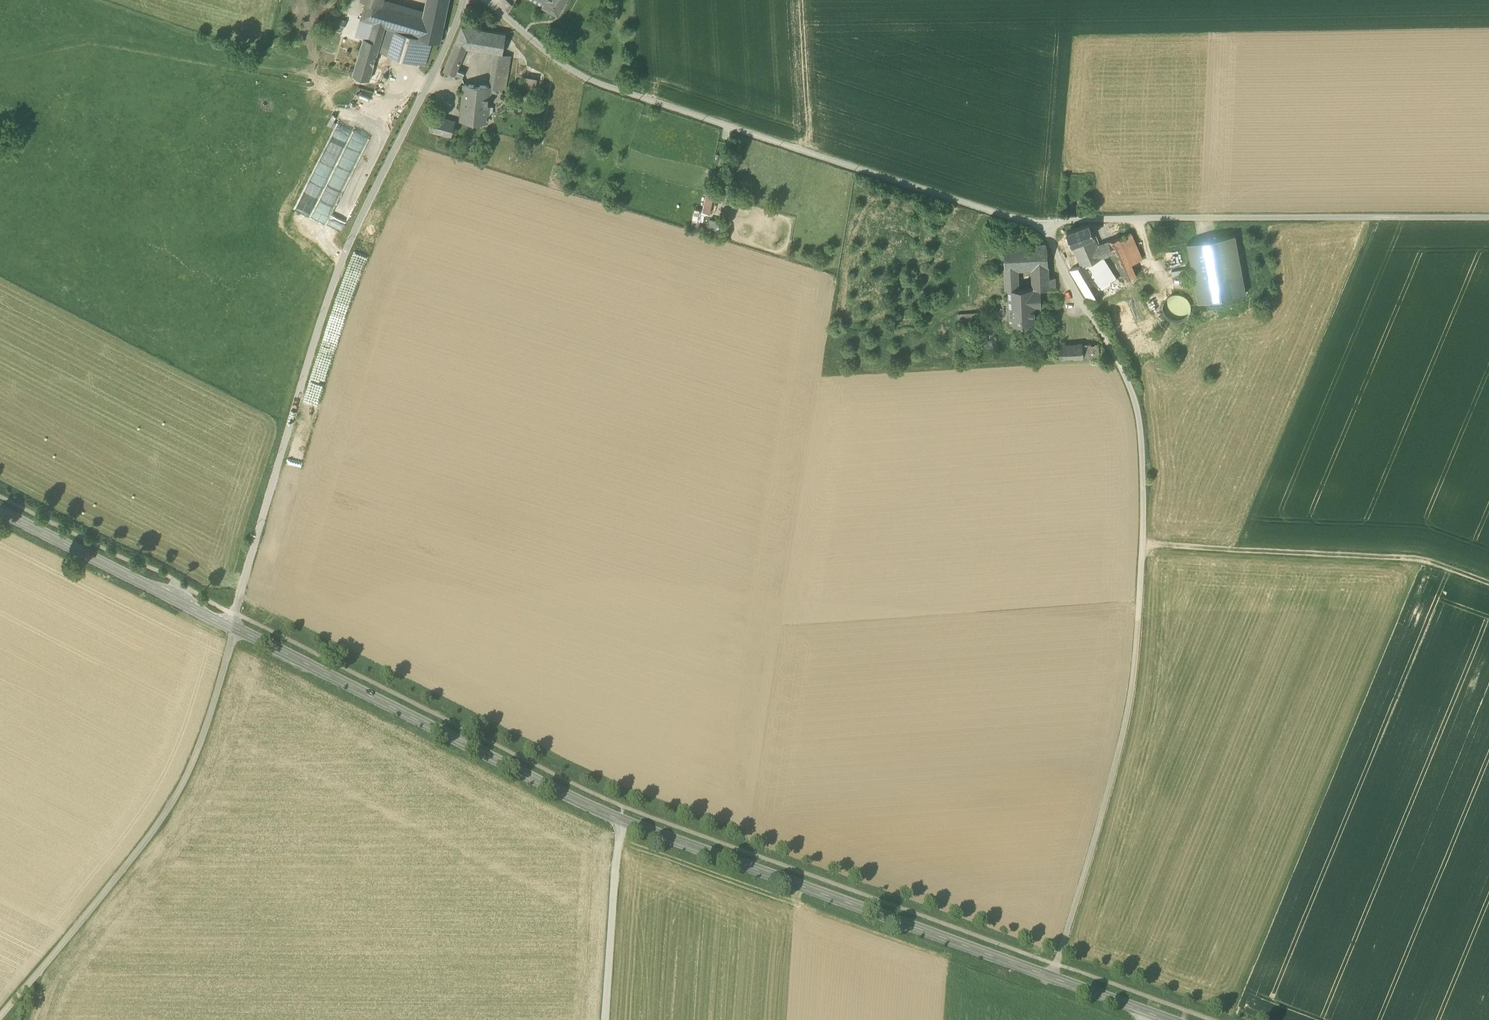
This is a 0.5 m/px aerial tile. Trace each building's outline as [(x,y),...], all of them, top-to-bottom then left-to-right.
[(423,14),(382,2),(376,24),(361,19),(356,36),(363,38),(352,76),(369,81),(385,27),(388,27),(380,52),(423,65),(430,40),(440,43),(445,21),(449,0),(426,0),(423,14)] [(376,24),(382,2),(383,0),(366,0),(361,18),(360,19),(361,19),(376,24)] [(543,4),(558,13),(565,0),(535,0),(543,4)] [(331,26),(343,30),(346,21),(326,14),(324,23),(331,26)] [(497,89),(498,84),(502,55),(506,34),(462,27),(443,71),(454,75),(461,78),(462,78),(464,74),(456,71),(466,48),(495,53),(489,87),(490,87),(490,88),(492,89),(497,89)] [(511,57),(502,55),(498,84),(503,88),(505,90),(511,57)] [(461,119),(487,121),(488,106),(493,106),(493,104),(488,104),(489,93),(490,88),(490,87),(489,87),(464,85),(464,86),(461,119)] [(429,131),(450,136),(453,122),(433,116),(429,131)] [(712,212),(714,191),(705,190),(703,211),(712,212)] [(710,217),(708,226),(719,228),(720,219),(710,217)] [(1066,232),(1072,244),(1093,235),(1088,223),(1066,232)] [(1119,237),(1130,263),(1141,258),(1130,233),(1119,237)] [(1187,242),(1198,301),(1245,293),(1235,234),(1187,242)] [(1103,256),(1112,252),(1109,240),(1098,245),(1093,235),(1072,244),(1081,265),(1081,266),(1086,264),(1103,256)] [(1112,252),(1118,266),(1131,263),(1130,263),(1119,237),(1109,240),(1112,252)] [(1018,268),(1033,267),(1048,267),(1047,246),(1045,243),(1033,243),(1015,244),(1003,245),(1004,269),(1018,268)] [(1103,256),(1086,264),(1100,287),(1101,289),(1111,283),(1110,281),(1117,277),(1103,256)] [(1133,269),(1131,263),(1118,266),(1122,274),(1124,273),(1133,270),(1133,269)] [(1100,287),(1086,264),(1081,266),(1081,265),(1070,270),(1089,300),(1094,297),(1103,291),(1101,289),(1100,287)] [(1033,267),(1034,277),(1049,277),(1048,274),(1048,267),(1033,267)] [(1019,289),(1018,268),(1004,269),(1005,289),(1008,289),(1019,289)] [(1124,273),(1122,274),(1124,279),(1136,275),(1133,269),(1133,270),(1124,273)] [(1049,277),(1034,277),(1035,288),(1040,288),(1049,287),(1049,277)] [(1008,289),(1010,324),(1034,323),(1034,307),(1041,307),(1040,288),(1035,288),(1019,289),(1008,289)] [(1180,322),(1182,321),(1186,319),(1190,313),(1191,307),(1190,303),(1188,299),(1183,295),(1178,294),(1173,294),(1167,297),(1164,301),(1162,307),(1163,312),(1165,317),(1170,321),(1175,322),(1180,322)] [(958,315),(958,324),(979,323),(979,314),(958,315)] [(1058,345),(1059,359),(1099,357),(1099,343),(1058,345)]
